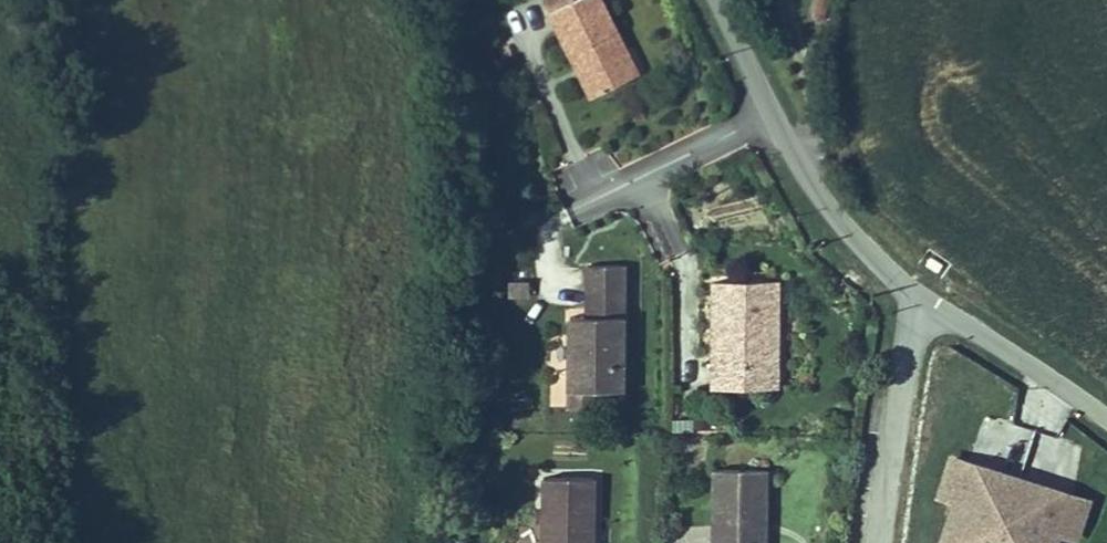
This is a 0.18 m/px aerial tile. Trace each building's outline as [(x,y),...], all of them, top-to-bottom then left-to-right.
[(550,13),(577,0),(544,0),(550,13)] [(626,51),(601,0),(577,0),(550,13),(591,99),(628,81),(616,56),(626,51)] [(638,76),(626,51),(616,56),(628,81),(638,76)] [(623,391),(624,267),(587,266),(586,310),(599,310),(599,317),(586,317),(570,317),(569,390),(596,390),(623,391)] [(777,367),(778,282),(713,282),(713,318),(724,319),(724,338),(713,338),(713,367),(777,367)] [(724,338),(724,319),(713,318),(713,338),(724,338)] [(777,386),(777,367),(713,367),(713,386),(777,386)] [(596,407),(596,390),(569,390),(569,406),(596,407)] [(1086,497),(951,453),(939,489),(955,494),(939,542),(975,542),(977,536),(995,542),(1037,542),(1038,539),(1052,542),(1057,527),(1074,533),(1086,497)] [(767,470),(715,469),(713,542),(765,542),(765,530),(760,529),(760,520),(765,520),(767,470)] [(594,479),(543,478),(542,542),(593,542),(593,540),(587,540),(587,530),(593,530),(594,479)]
